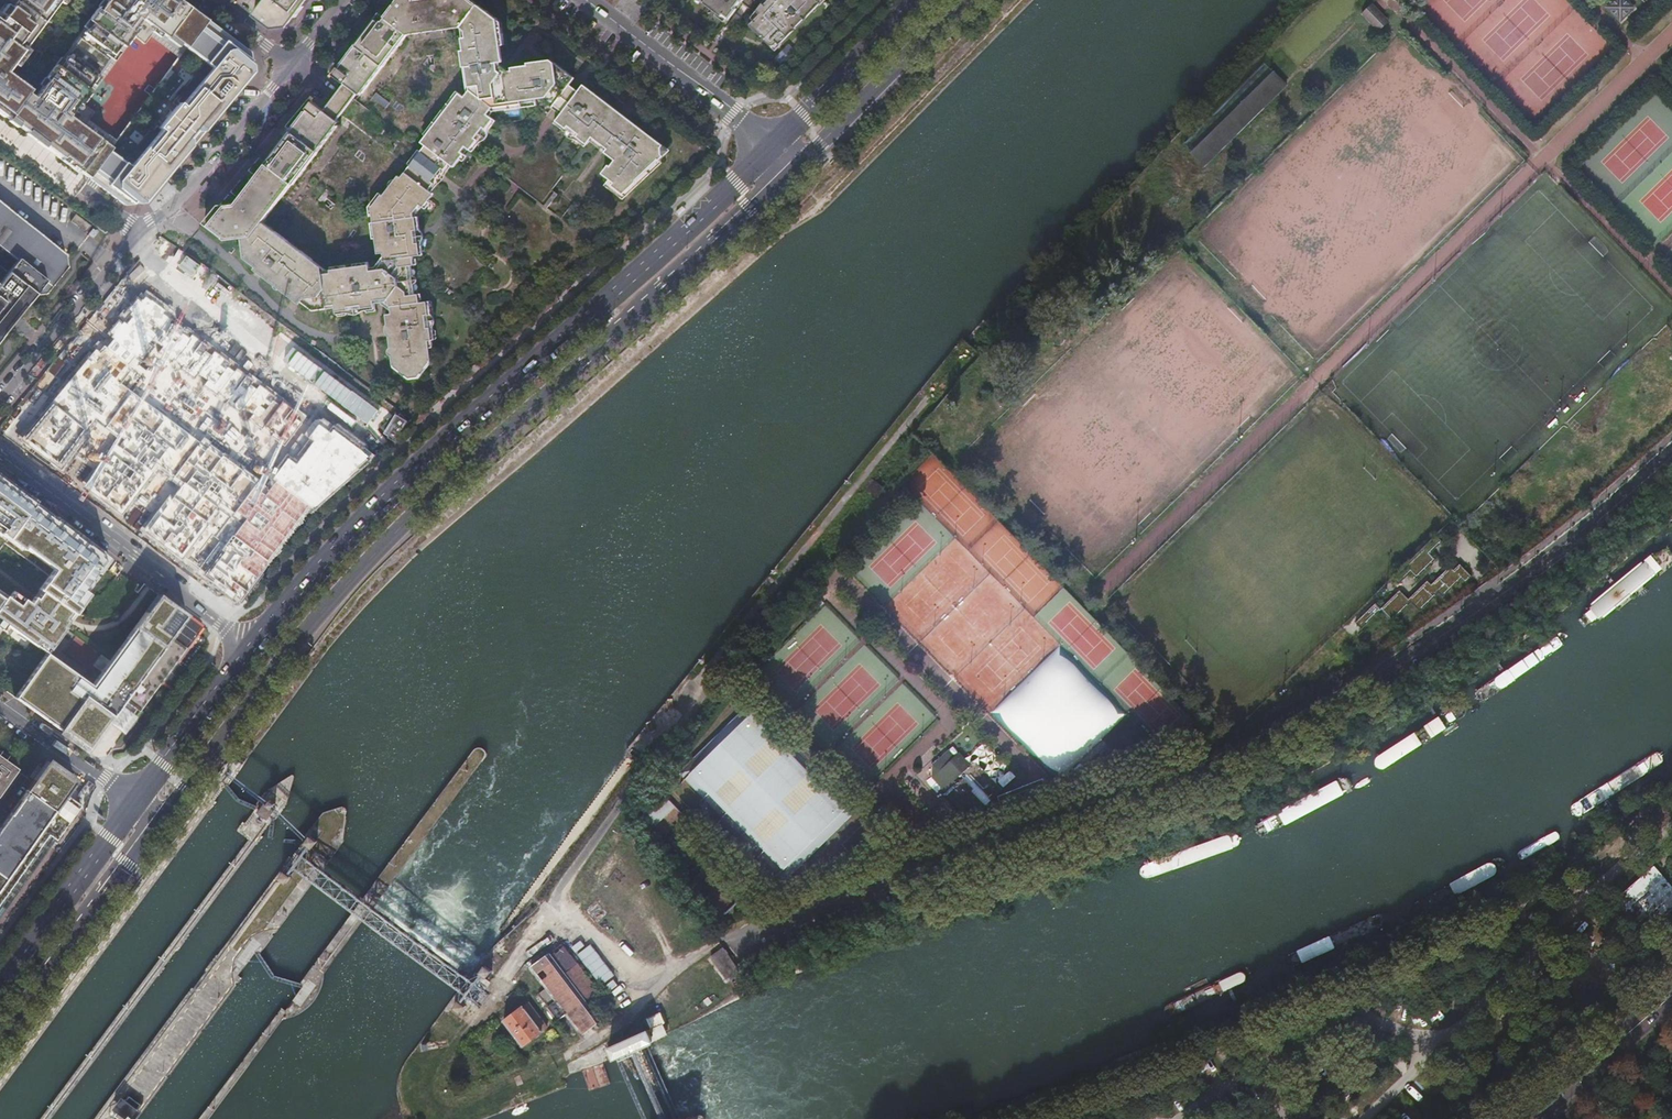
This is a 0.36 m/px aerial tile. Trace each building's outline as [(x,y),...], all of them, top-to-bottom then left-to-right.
[(1,22),(0,21),(0,112),(88,178),(113,145),(84,123),(93,111),(79,101),(130,33),(144,44),(153,32),(181,54),(206,20),(178,0),(107,0),(34,98),(28,93),(30,90),(6,72),(60,0),(18,0),(1,22)] [(262,4),(254,15),(271,28),(272,28),(273,28),(276,25),(279,27),(280,27),(283,24),(287,26),(288,26),(308,0),(257,0),(262,4)] [(385,17),(380,13),(367,30),(355,44),(356,46),(339,68),(338,67),(333,73),(339,78),(345,82),(358,93),(360,94),(382,66),(383,66),(408,35),(461,26),(478,4),(478,3),(474,0),(399,0),(385,17)] [(730,19),(738,9),(736,8),(742,1),(743,2),(744,0),(701,0),(704,2),(704,3),(722,17),(725,14),(730,19)] [(761,0),(745,0),(743,2),(757,12),(765,2),(761,0)] [(770,1),(769,0),(766,0),(765,2),(757,12),(753,18),(755,20),(750,25),(762,37),(764,35),(766,37),(764,39),(774,47),(778,42),(781,44),(797,27),(796,26),(804,18),(805,19),(823,0),(770,0),(770,1)] [(1620,24),(1636,10),(1627,0),(1616,0),(1607,8),(1620,24)] [(424,145),(404,172),(402,170),(383,195),(382,194),(371,207),(377,253),(383,252),(384,260),(377,269),(370,269),(370,265),(331,269),(331,272),(323,273),(323,272),(309,262),(312,258),(299,248),(297,251),(285,243),(288,239),(275,229),(272,232),(260,223),(251,235),(241,236),(243,246),(249,251),(245,256),(258,266),(260,264),(266,268),(264,271),(277,281),(279,278),(285,283),(283,285),(296,295),(298,293),(304,297),(302,300),(310,306),(319,305),(320,308),(328,307),(328,304),(335,303),(336,310),(349,309),(349,305),(362,304),(362,307),(375,305),(374,302),(374,299),(381,298),(390,305),(391,312),(388,313),(386,313),(387,322),(389,322),(391,335),(389,335),(393,364),(398,363),(399,371),(405,375),(422,373),(427,367),(426,359),(432,358),(430,346),(433,345),(430,326),(427,326),(424,313),(428,313),(426,300),(419,301),(417,293),(414,293),(410,264),(413,264),(412,255),(419,254),(417,241),(414,242),(412,229),(415,229),(413,215),(412,215),(412,214),(412,211),(418,203),(420,204),(421,205),(433,190),(430,189),(450,162),(453,164),(462,152),(459,150),(464,144),(471,150),(479,139),(477,137),(484,127),(487,129),(495,118),(489,113),(494,107),(536,101),(535,98),(539,97),(560,113),(555,119),(556,120),(556,119),(564,125),(566,123),(576,131),(575,133),(585,141),(586,141),(591,134),(612,151),(613,157),(609,163),(607,162),(603,167),(603,172),(612,180),(611,182),(622,192),(664,154),(662,152),(661,146),(663,143),(585,85),(581,85),(578,90),(569,84),(573,79),(572,74),(554,61),(542,62),(541,59),(531,61),(528,64),(529,67),(513,70),(513,73),(506,74),(500,69),(500,66),(499,61),(502,61),(500,45),(501,45),(505,40),(504,32),(500,32),(498,18),(478,3),(478,4),(461,26),(465,30),(466,36),(463,37),(470,88),(471,89),(466,96),(464,95),(460,92),(421,142),(424,145)] [(1372,4),(1370,7),(1387,24),(1389,21),(1372,4)] [(1370,7),(1362,14),(1379,31),(1387,24),(1370,7)] [(247,51),(206,20),(181,54),(113,145),(88,178),(96,183),(126,206),(140,204),(181,156),(188,146),(209,122),(245,79),(249,74),(247,51)] [(338,67),(339,68),(356,46),(355,44),(338,67)] [(785,63),(794,50),(787,46),(778,59),(785,63)] [(1267,63),(1182,144),(1203,166),(1288,84),(1267,63)] [(510,73),(500,66),(500,69),(506,74),(510,73)] [(358,93),(345,82),(334,97),(324,109),(337,119),(358,93)] [(317,149),(340,121),(337,119),(324,109),(312,100),(307,107),(308,108),(291,130),(290,128),(278,144),(264,161),(265,162),(236,201),(218,204),(203,222),(225,239),(241,236),(251,235),(260,223),(262,220),(292,182),(293,183),(318,150),(317,149)] [(308,108),(307,107),(290,128),(291,130),(308,108)] [(566,123),(564,125),(575,133),(576,131),(566,123)] [(564,125),(564,126),(575,134),(575,133),(564,125)] [(477,137),(479,139),(487,129),(484,127),(477,137)] [(585,142),(586,141),(585,141),(575,133),(575,134),(585,142)] [(14,320),(34,294),(46,293),(67,266),(66,253),(0,202),(0,337),(14,320)] [(418,203),(412,211),(412,214),(420,204),(418,203)] [(78,215),(73,222),(83,230),(88,223),(78,215)] [(275,229),(262,220),(260,223),(272,232),(275,229)] [(88,223),(83,230),(89,234),(94,227),(88,223)] [(95,230),(91,236),(95,240),(101,233),(98,231),(98,232),(95,230)] [(297,251),(299,248),(288,239),(285,243),(297,251)] [(179,248),(173,256),(184,264),(190,256),(179,248)] [(309,262),(323,272),(322,266),(312,258),(309,262)] [(284,444),(306,415),(174,317),(179,311),(143,284),(104,336),(110,340),(107,343),(103,349),(125,365),(129,359),(133,355),(138,359),(153,339),(162,346),(158,351),(197,380),(284,444)] [(374,299),(374,302),(380,301),(388,307),(388,313),(391,312),(390,305),(381,298),(374,299)] [(238,599),(313,511),(269,478),(265,485),(195,435),(125,386),(117,380),(127,367),(125,365),(103,349),(97,344),(35,421),(22,438),(59,465),(94,418),(118,435),(84,484),(122,512),(157,463),(182,480),(145,530),(180,556),(217,505),(240,522),(203,573),(238,599)] [(286,454),(269,478),(313,511),(319,505),(374,453),(318,415),(302,435),(308,440),(294,460),(286,454)] [(85,479),(90,471),(75,462),(70,470),(85,479)] [(2,630),(6,624),(48,651),(64,626),(67,621),(112,555),(91,540),(0,475),(0,630),(2,630)] [(1442,544),(1436,538),(1393,582),(1398,587),(1410,576),(1416,582),(1435,563),(1430,557),(1442,544)] [(1433,585),(1428,580),(1409,599),(1420,609),(1439,590),(1444,596),(1469,572),(1458,560),(1433,585)] [(1400,589),(1382,607),(1393,618),(1411,599),(1400,589)] [(17,693),(13,698),(21,703),(29,709),(32,706),(35,709),(33,712),(85,749),(108,718),(109,718),(110,718),(110,719),(111,718),(112,718),(112,717),(113,717),(113,716),(113,715),(112,714),(119,704),(122,700),(138,711),(185,648),(184,647),(169,636),(178,625),(186,614),(158,593),(110,660),(92,685),(48,651),(17,693)] [(995,717),(999,714),(1061,778),(1126,714),(1059,645),(1002,700),(984,681),(972,694),(995,717)] [(757,702),(747,711),(754,718),(699,769),(693,763),(682,772),(725,817),(719,823),(736,841),(742,836),(784,882),(859,812),(817,767),(824,761),(806,742),(799,748),(757,702)] [(754,718),(747,711),(692,762),(693,763),(699,769),(754,718)] [(933,780),(947,794),(945,796),(951,802),(963,814),(969,809),(975,815),(988,802),(975,790),(980,785),(993,798),(1004,787),(976,760),(972,765),(960,754),(955,758),(949,751),(933,766),(933,780)] [(18,767),(0,755),(0,793),(18,767)] [(47,852),(71,817),(73,815),(57,804),(65,794),(70,786),(75,780),(67,775),(58,768),(52,764),(46,759),(42,765),(41,767),(33,778),(0,824),(0,917),(47,852)] [(230,759),(223,769),(231,775),(238,765),(230,759)] [(37,764),(29,775),(33,778),(41,767),(37,764)] [(1044,779),(1002,793),(998,799),(1001,806),(1017,800),(1019,808),(1033,803),(1031,796),(1043,792),(1045,798),(1050,797),(1044,779)] [(988,802),(993,798),(980,785),(975,790),(988,802)] [(65,794),(57,804),(73,815),(80,805),(65,794)] [(669,794),(650,812),(661,824),(681,806),(669,794)] [(254,816),(264,824),(272,813),(269,812),(273,807),(267,803),(264,808),(262,806),(254,816)] [(969,809),(963,814),(970,821),(975,815),(969,809)] [(303,848),(310,853),(315,846),(308,841),(303,848)] [(708,864),(694,877),(725,912),(739,899),(708,864)] [(1671,906),(1671,885),(1654,865),(1619,897),(1647,928),(1671,906)] [(277,882),(284,888),(289,881),(281,876),(277,882)] [(596,902),(586,910),(594,921),(604,913),(596,902)] [(576,952),(586,946),(581,940),(572,945),(576,952)] [(562,943),(549,952),(585,999),(601,987),(593,976),(590,979),(562,943)] [(591,943),(578,953),(601,985),(614,975),(591,943)] [(741,972),(721,946),(708,955),(729,982),(742,972),(741,972)] [(557,1019),(565,1013),(575,1025),(581,1033),(600,1018),(585,999),(549,952),(530,967),(546,987),(556,1000),(547,1006),(557,1019)] [(478,971),(485,976),(490,970),(484,965),(478,971)] [(538,993),(547,1006),(556,1000),(546,987),(538,993)] [(457,1000),(452,1007),(459,1012),(464,1005),(457,1000)] [(546,1027),(526,1002),(502,1020),(522,1046),(546,1027)] [(565,1013),(557,1019),(567,1032),(575,1025),(565,1013)] [(653,1026),(654,1027),(657,1026),(652,1016),(639,1022),(642,1030),(653,1026)] [(659,1038),(658,1036),(654,1027),(653,1026),(642,1030),(613,1043),(617,1053),(618,1055),(659,1038)] [(110,1115),(116,1118),(124,1118),(136,1103),(124,1094),(110,1115)]
